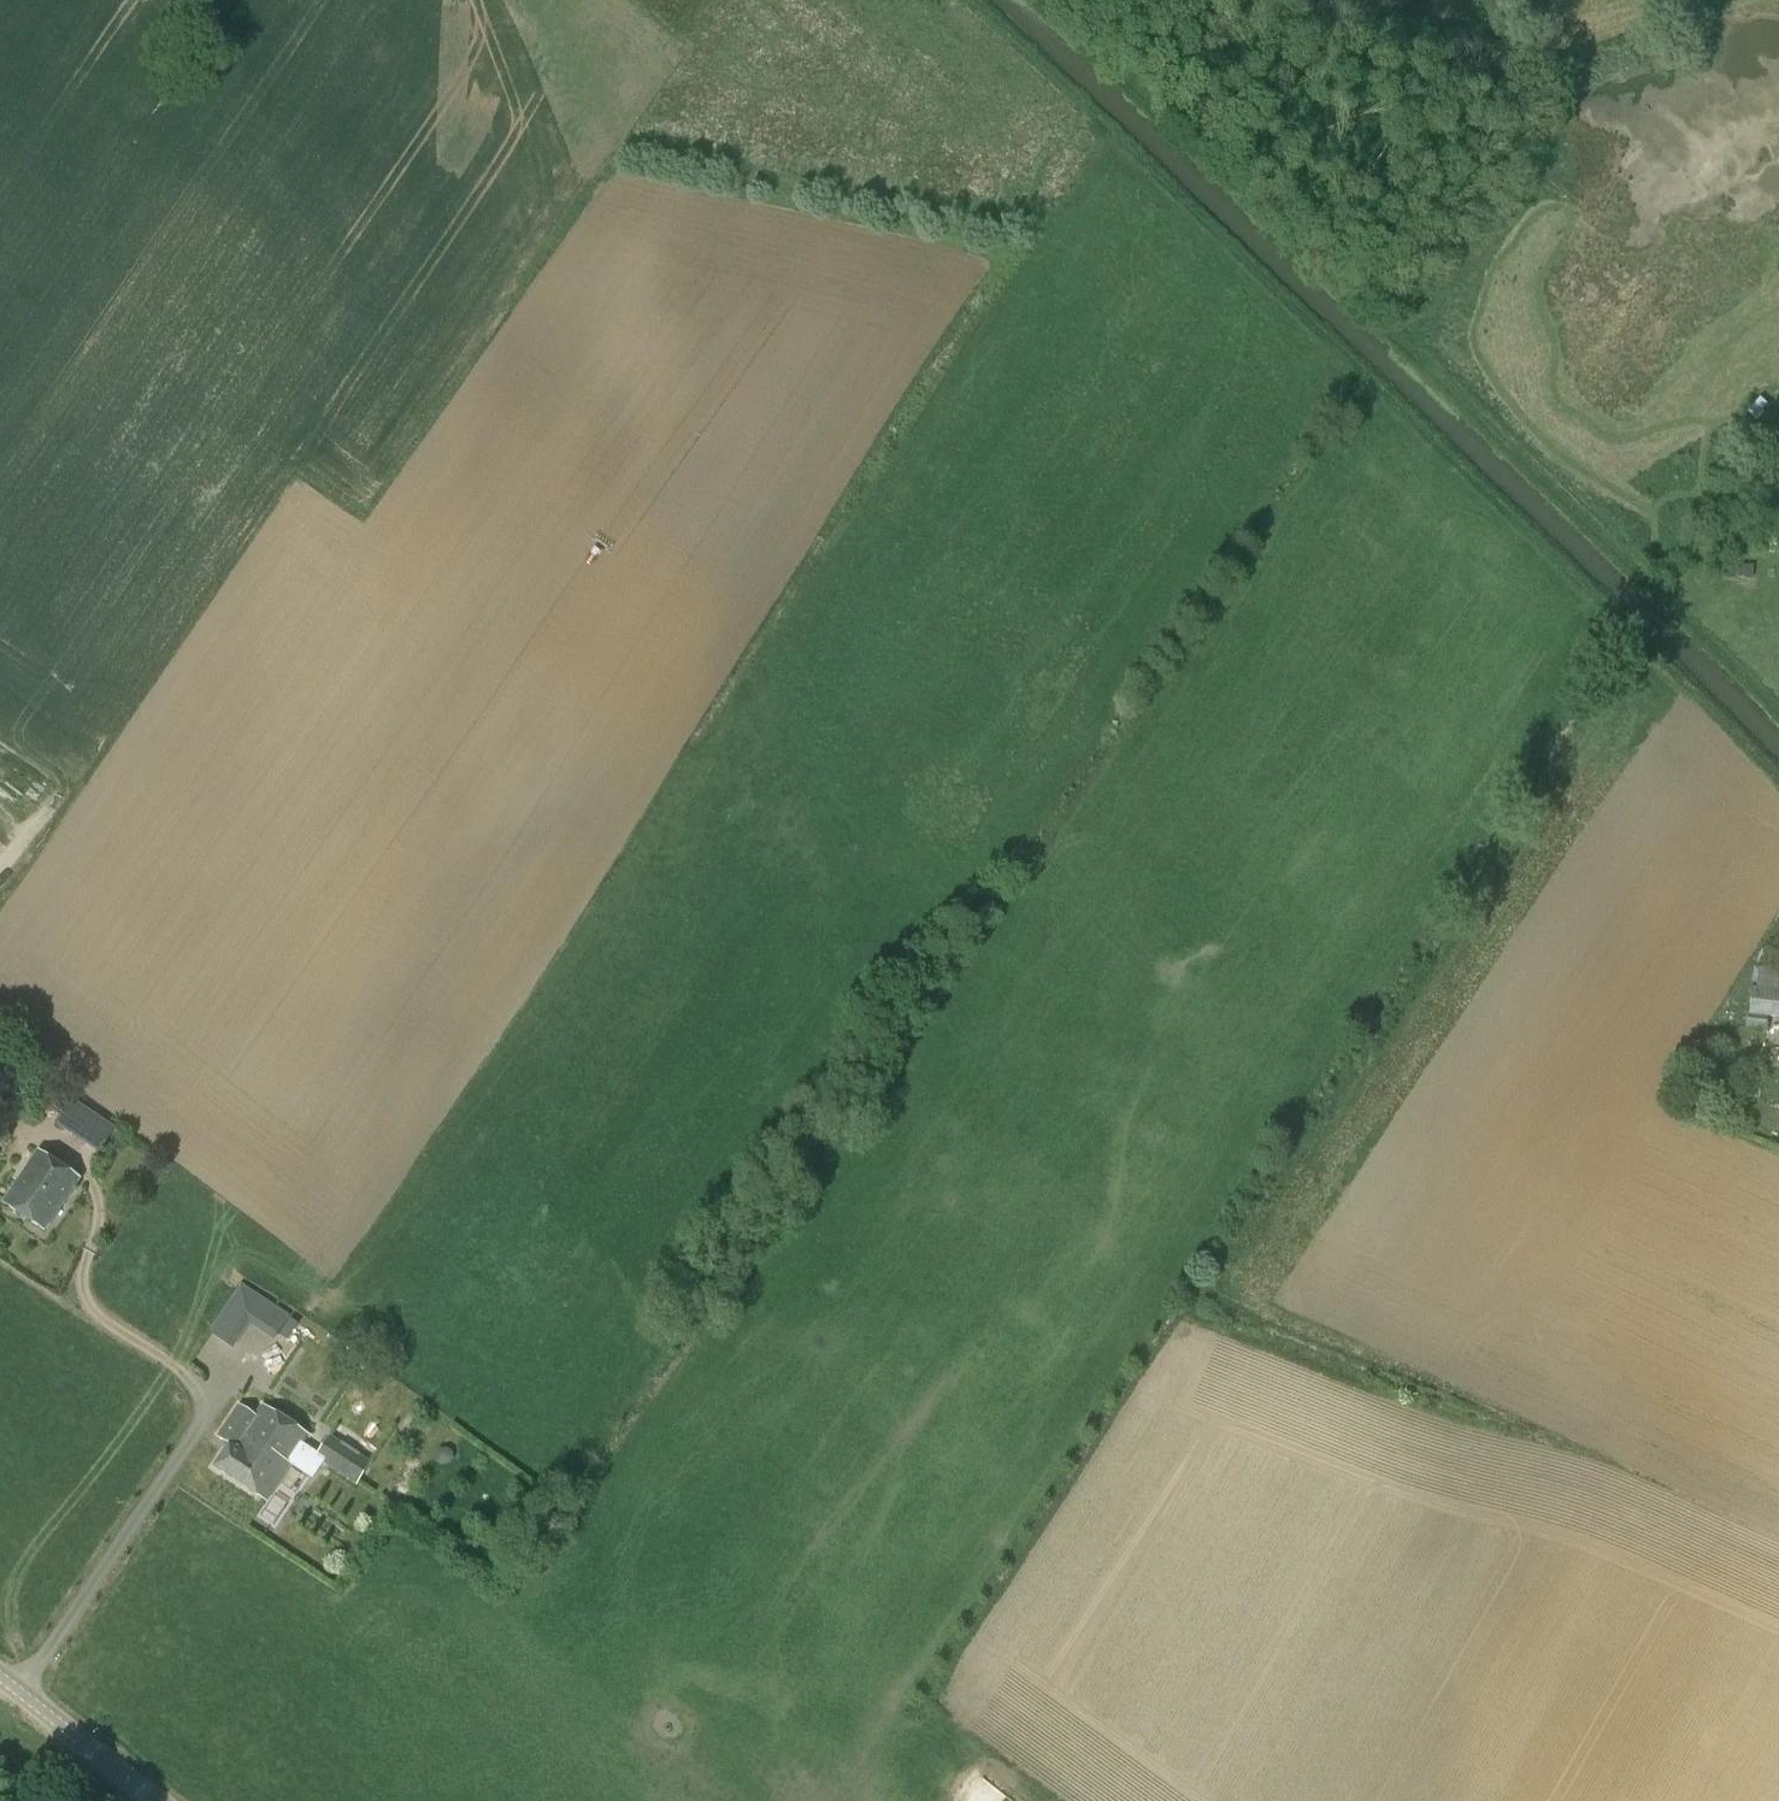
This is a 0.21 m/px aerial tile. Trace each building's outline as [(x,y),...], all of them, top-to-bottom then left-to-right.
[(1778,991),(1778,971),(1757,968),(1755,988),(1778,991)] [(1746,1029),(1765,1031),(1766,1017),(1778,1019),(1778,991),(1755,988),(1751,987),(1746,1029)] [(83,1147),(100,1124),(85,1113),(69,1137),(83,1147)] [(3,1201),(45,1230),(80,1179),(38,1151),(3,1201)] [(241,1287),(229,1305),(247,1317),(259,1299),(241,1287)] [(225,1450),(215,1467),(266,1500),(288,1466),(296,1454),(318,1470),(322,1463),(313,1457),(315,1455),(302,1447),(302,1446),(309,1435),(262,1405),(255,1416),(238,1405),(218,1437),(218,1438),(228,1444),(225,1450)] [(370,1465),(327,1436),(315,1455),(313,1457),(322,1463),(356,1485),(358,1482),(370,1465)]
